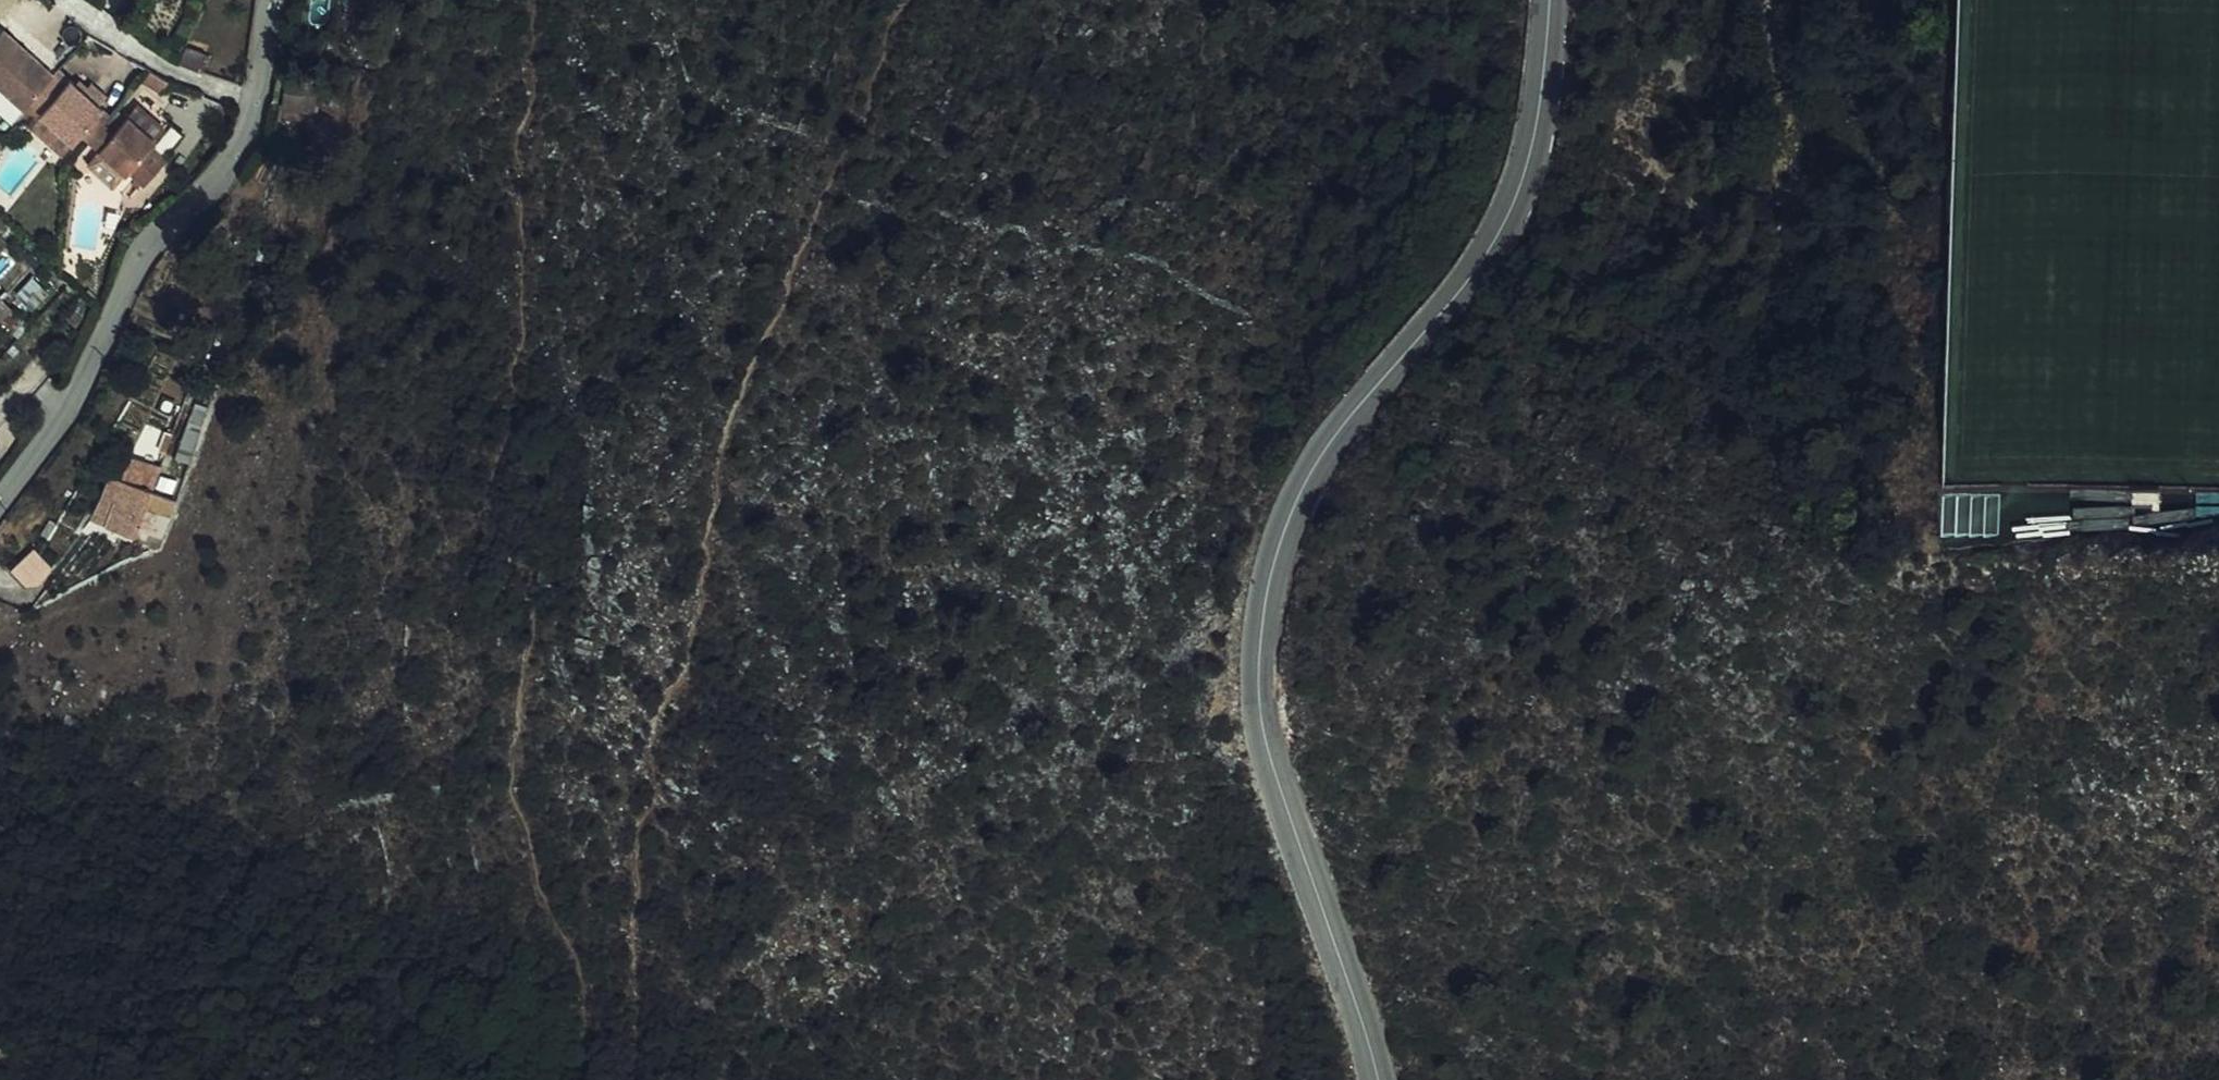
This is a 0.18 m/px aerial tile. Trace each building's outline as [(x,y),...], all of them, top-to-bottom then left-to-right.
[(72,142),(78,135),(96,115),(102,108),(70,80),(66,84),(4,30),(0,35),(0,86),(23,106),(26,102),(51,124),(72,142)] [(115,131),(96,115),(78,135),(97,151),(115,131)] [(152,141),(126,118),(115,131),(97,151),(123,175),(125,172),(142,187),(164,162),(147,147),(152,141)] [(64,152),(72,142),(51,124),(42,134),(64,152)] [(123,175),(97,151),(86,163),(113,186),(123,175)] [(157,489),(162,478),(132,467),(128,479),(157,489)] [(157,489),(128,479),(117,509),(146,520),(157,489)] [(34,588),(54,567),(34,548),(14,569),(34,588)]
